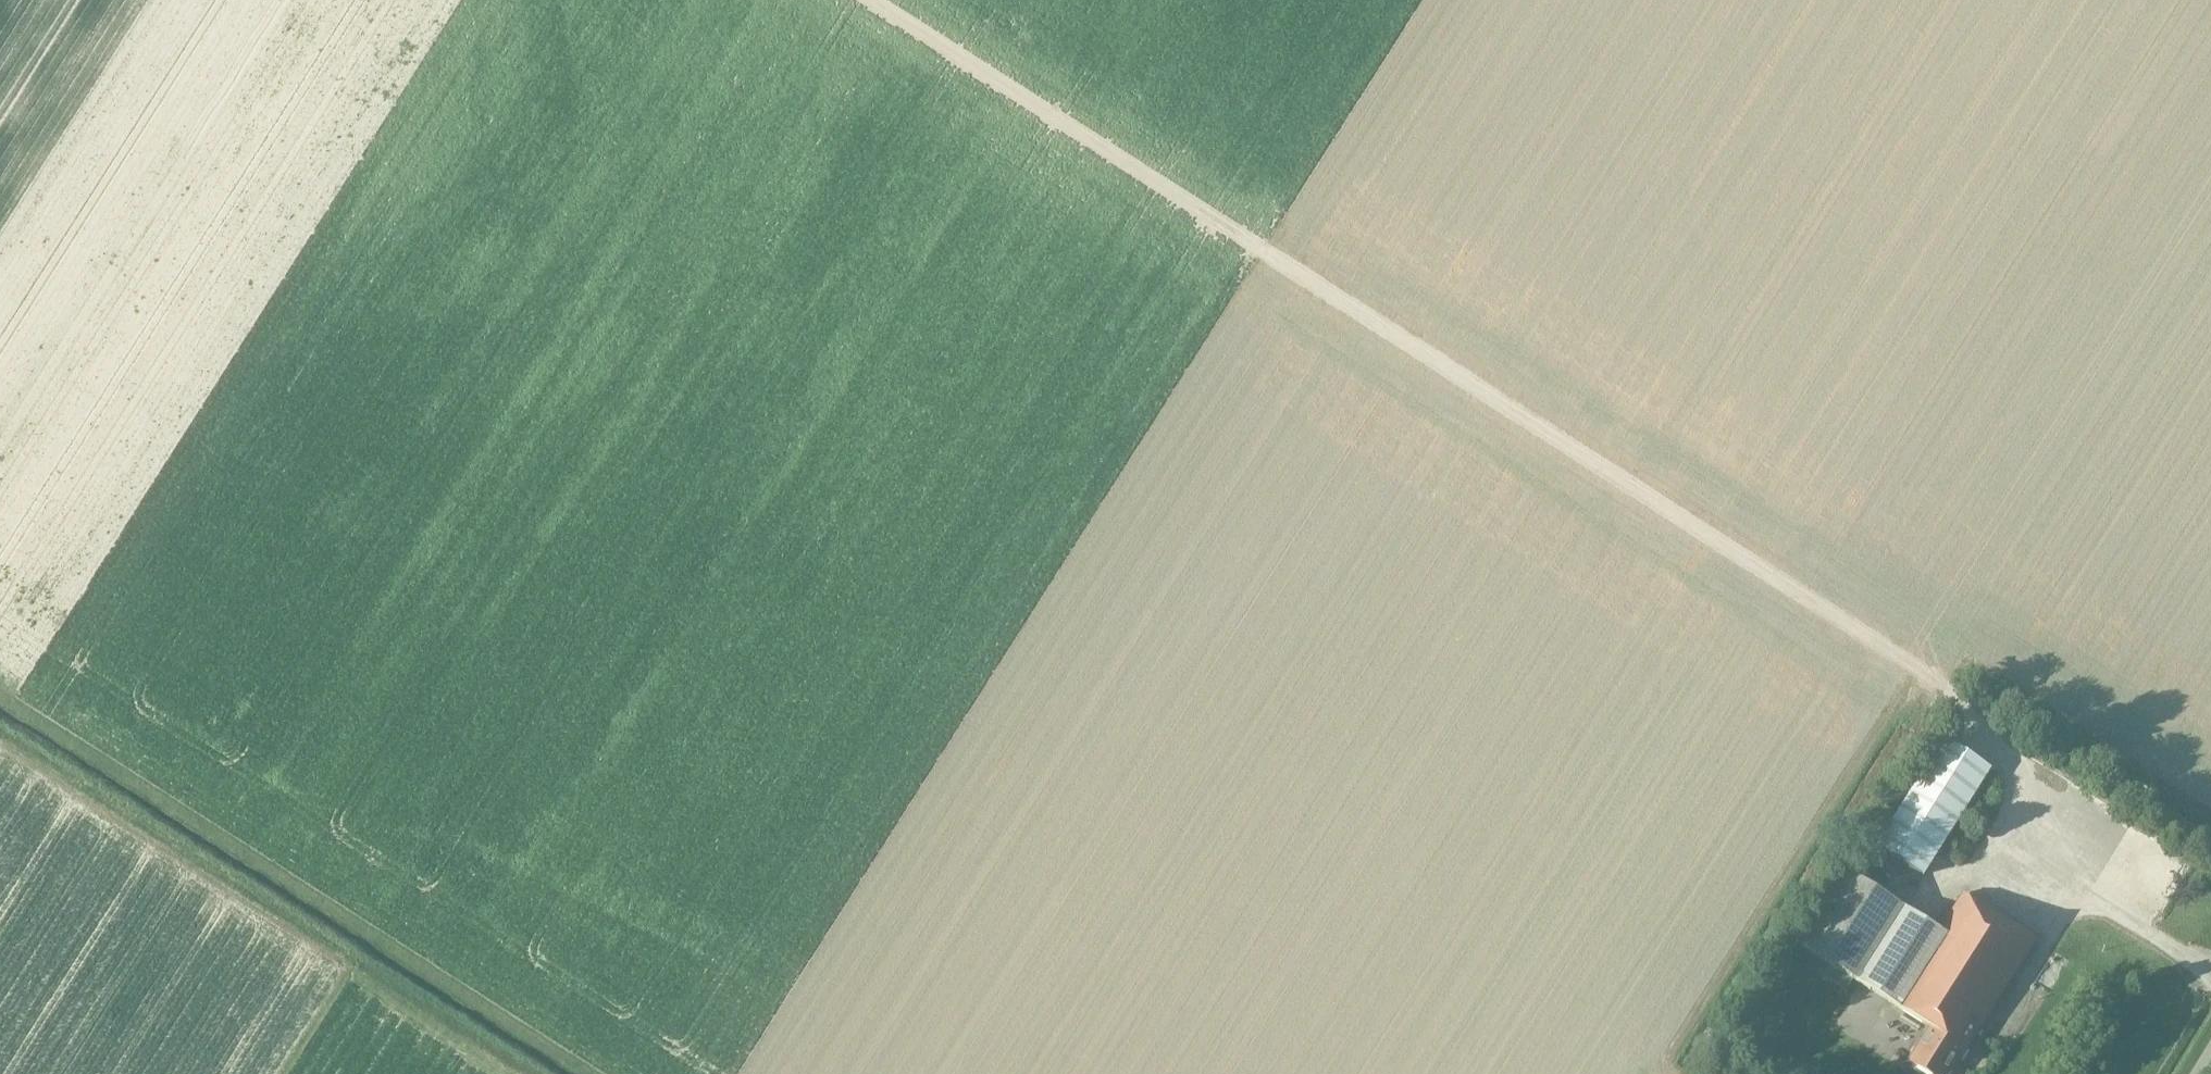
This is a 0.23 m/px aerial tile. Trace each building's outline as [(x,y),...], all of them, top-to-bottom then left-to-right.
[(1876,845),(1924,875),(1991,770),(1944,740),(1876,845)] [(1943,931),(1852,871),(1803,944),(1932,1029),(1910,1062),(1928,1073),(1945,1073),(1952,1064),(1955,1066),(2036,940),(1966,895),(1943,931)] [(2151,876),(2143,897),(2154,900),(2162,880),(2151,876)]
